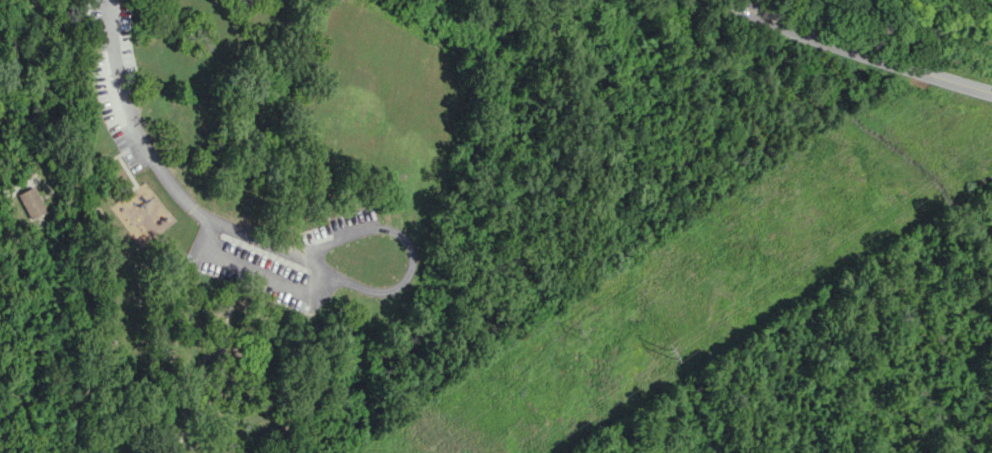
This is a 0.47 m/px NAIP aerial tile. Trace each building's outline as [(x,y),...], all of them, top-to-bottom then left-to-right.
[(45,213),(35,186),(18,193),(28,219),(45,213)]
